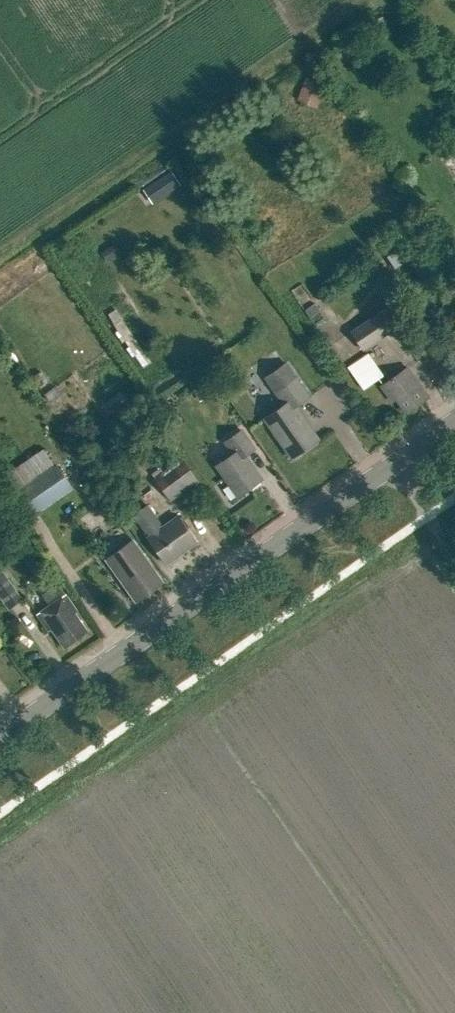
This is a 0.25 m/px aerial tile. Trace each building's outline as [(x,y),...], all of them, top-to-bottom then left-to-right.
[(302,78),(294,98),(313,105),(321,84),(302,78)] [(143,189),(153,204),(181,185),(171,170),(143,189)] [(384,254),(393,268),(411,256),(402,242),(384,254)] [(151,362),(105,297),(96,302),(105,315),(103,316),(109,325),(111,324),(116,331),(114,332),(121,343),(124,341),(128,346),(125,348),(131,357),(134,355),(143,368),(151,362)] [(352,331),(364,349),(389,333),(377,314),(352,331)] [(354,364),(368,385),(382,375),(368,354),(354,364)] [(264,419),(291,458),(318,439),(295,406),(309,397),(285,363),(265,378),(284,405),(264,419)] [(396,399),(406,413),(424,400),(420,394),(424,391),(407,368),(381,386),(392,401),(396,399)] [(233,454),(216,466),(238,496),(261,480),(245,456),(255,449),(241,430),(224,442),(233,454)] [(0,472),(0,479),(27,519),(74,487),(44,442),(0,472)] [(156,478),(171,500),(199,480),(183,458),(156,478)] [(133,515),(149,537),(147,538),(166,564),(196,543),(178,516),(162,527),(147,505),(133,515)] [(105,558),(136,601),(162,583),(132,540),(105,558)] [(9,609),(24,598),(4,570),(0,573),(0,596),(9,609)] [(51,628),(64,647),(87,631),(74,613),(76,611),(65,594),(64,595),(57,584),(42,595),(49,605),(37,614),(48,630),(51,628)]
